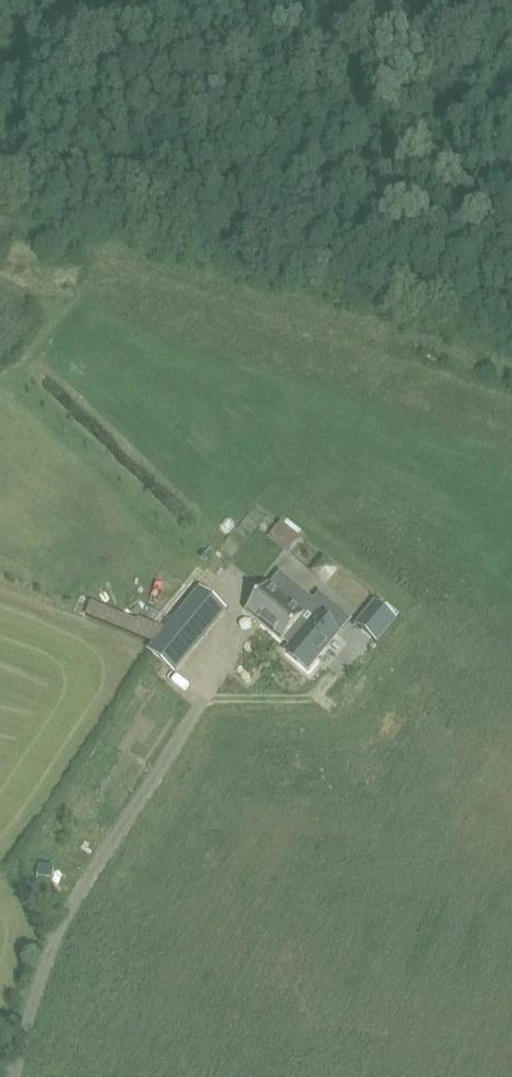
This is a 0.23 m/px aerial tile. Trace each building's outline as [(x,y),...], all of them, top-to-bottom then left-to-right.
[(301,548),(283,568),(309,591),(327,572),(301,548)] [(267,586),(246,611),(283,642),(284,640),(291,646),(286,652),(308,670),(350,620),(320,595),(314,602),(281,574),(269,587),(267,586)] [(362,589),(345,609),(370,631),(387,611),(362,589)] [(150,652),(174,671),(225,610),(201,590),(150,652)]
